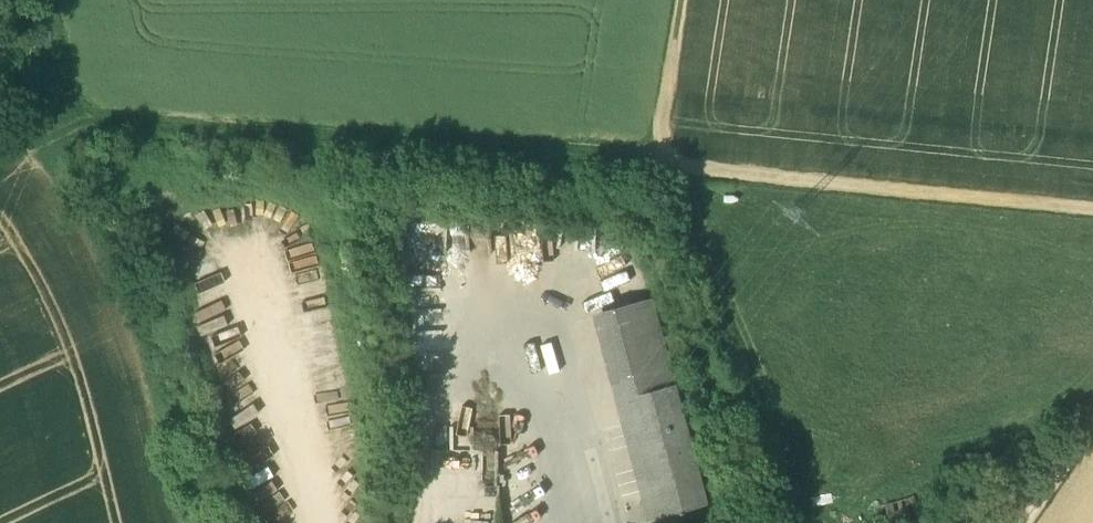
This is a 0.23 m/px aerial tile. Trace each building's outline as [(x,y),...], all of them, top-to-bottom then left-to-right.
[(586,305),(599,307),(601,292),(588,290),(586,305)] [(651,295),(604,307),(628,397),(675,385),(651,295)] [(675,385),(628,397),(647,470),(694,458),(675,385)] [(445,450),(481,452),(482,418),(446,417),(445,450)] [(694,458),(647,470),(658,513),(705,501),(694,458)] [(871,507),(875,522),(881,522),(918,514),(914,496),(871,507)] [(261,522),(284,507),(277,497),(254,513),(261,522)]
